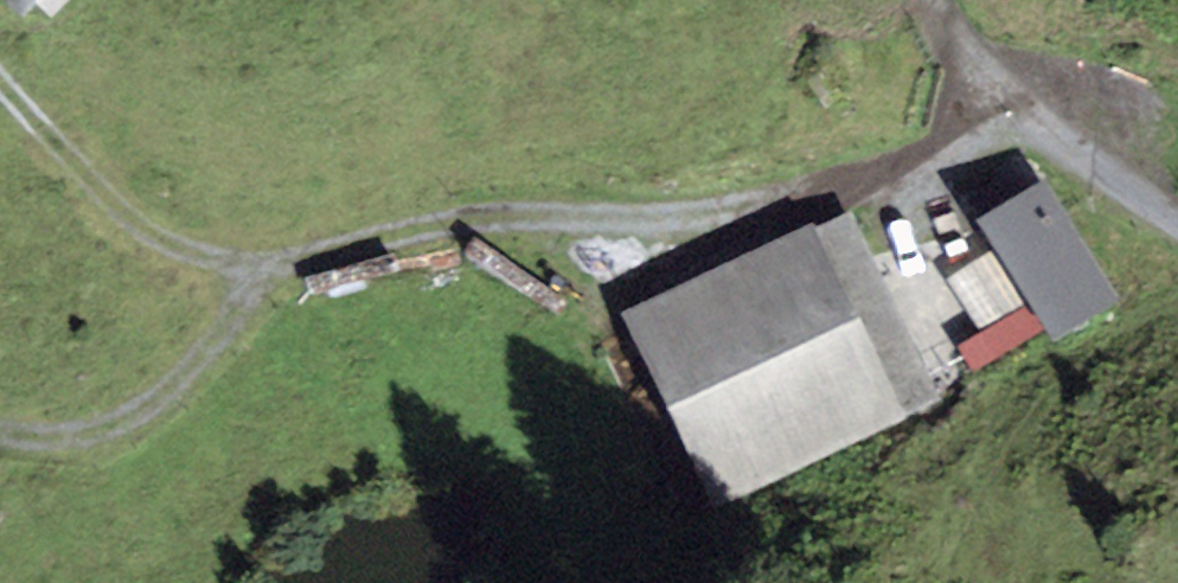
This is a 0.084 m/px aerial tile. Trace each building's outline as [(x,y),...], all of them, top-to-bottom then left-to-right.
[(37,22),(57,0),(13,0),(37,22)] [(978,228),(1054,348),(1114,310),(1060,226),(1038,190),(978,228)] [(857,349),(895,332),(847,230),(810,247),(857,349)] [(637,328),(719,504),(929,406),(895,332),(857,349),(810,247),(637,328)]
